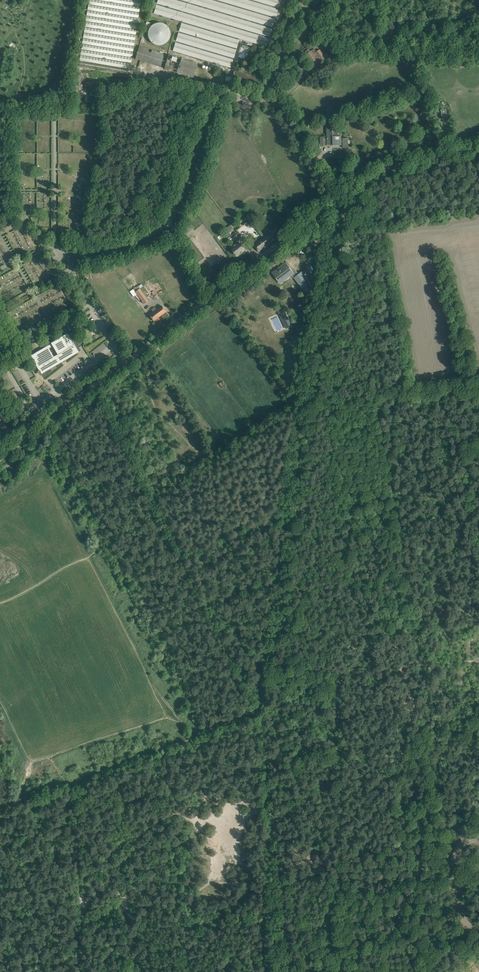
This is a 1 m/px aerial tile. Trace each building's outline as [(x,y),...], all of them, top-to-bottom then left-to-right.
[(90,0),(89,0),(88,4),(139,12),(140,8),(90,0)] [(175,0),(158,0),(157,3),(270,37),(272,29),(175,0)] [(273,27),(275,19),(211,0),(182,0),(273,27)] [(276,17),(278,9),(247,0),(218,0),(276,17)] [(139,14),(88,5),(87,9),(138,17),(139,14)] [(156,5),(154,13),(267,46),(269,39),(156,5)] [(87,15),(137,23),(138,19),(87,11),(87,15)] [(86,17),(86,21),(136,29),(137,25),(86,17)] [(85,26),(136,34),(136,30),(85,22),(85,26)] [(149,28),(148,29),(150,23),(146,22),(142,37),(139,36),(138,39),(141,40),(140,42),(146,44),(147,36),(146,36),(148,32),(147,34),(148,36),(148,38),(149,39),(150,41),(151,43),(153,44),(155,45),(156,45),(158,45),(160,45),(162,45),(164,44),(166,43),(167,42),(168,40),(169,38),(170,36),(170,35),(170,33),(170,31),(169,29),(168,27),(167,26),(165,24),(163,24),(161,23),(159,23),(158,23),(156,23),(154,24),(152,25),(151,26),(149,28)] [(239,40),(181,23),(179,31),(236,48),(239,40)] [(85,28),(84,32),(135,40),(135,36),(85,28)] [(236,50),(178,33),(176,41),(233,58),(236,50)] [(84,34),(83,37),(134,45),(134,41),(84,34)] [(133,51),(134,47),(83,39),(82,43),(133,51)] [(173,51),(230,68),(233,60),(175,43),(173,51)] [(81,49),(132,57),(133,53),(82,45),(81,49)] [(160,67),(164,54),(139,46),(135,59),(160,67)] [(131,62),(132,58),(81,50),(80,54),(131,62)] [(324,53),(323,54),(320,50),(316,53),(313,50),(307,54),(312,62),(317,59),(316,58),(318,57),(321,61),(325,58),(324,57),(325,56),(324,53)] [(197,64),(168,55),(164,68),(193,77),(197,64)] [(80,56),(80,60),(130,68),(131,64),(80,56)] [(130,70),(79,62),(79,66),(129,74),(130,70)] [(140,81),(144,67),(138,65),(134,79),(140,81)] [(74,69),(71,91),(77,92),(81,70),(74,69)] [(234,71),(232,78),(259,86),(261,79),(234,71)] [(348,148),(348,138),(341,138),(341,136),(337,136),(336,128),(333,128),(333,126),(333,116),(332,108),(326,108),(326,116),(329,116),(329,120),(327,120),(327,126),(327,137),(324,137),(324,145),(333,145),(341,145),(343,145),(343,148),(348,148)] [(253,244),(259,252),(266,247),(265,246),(268,244),(269,245),(278,238),(275,234),(279,232),(276,228),(265,235),(264,235),(264,236),(253,244)] [(231,248),(236,255),(244,249),(239,242),(231,248)] [(302,272),(296,277),(290,269),(292,268),(287,262),(272,273),(279,281),(290,273),(293,278),(294,277),(305,292),(313,286),(302,272)] [(148,301),(139,289),(135,292),(144,304),(148,301)] [(153,312),(149,315),(153,321),(166,312),(161,305),(156,309),(154,307),(151,310),(153,312)] [(284,310),(278,313),(286,329),(292,326),(284,310)] [(277,316),(272,319),(276,327),(281,325),(277,316)] [(65,324),(69,330),(73,328),(73,327),(79,323),(76,318),(70,322),(69,322),(65,324)] [(30,355),(32,358),(30,359),(32,358),(33,361),(39,371),(37,372),(38,372),(39,371),(41,375),(42,375),(41,374),(61,362),(65,360),(73,355),(73,356),(77,353),(80,351),(79,352),(76,347),(78,346),(78,347),(81,346),(73,332),(68,335),(67,333),(63,335),(62,336),(60,337),(60,338),(59,338),(59,339),(57,340),(52,343),(52,342),(51,343),(52,343),(51,343),(51,344),(41,349),(38,351),(31,356),(30,355)]
